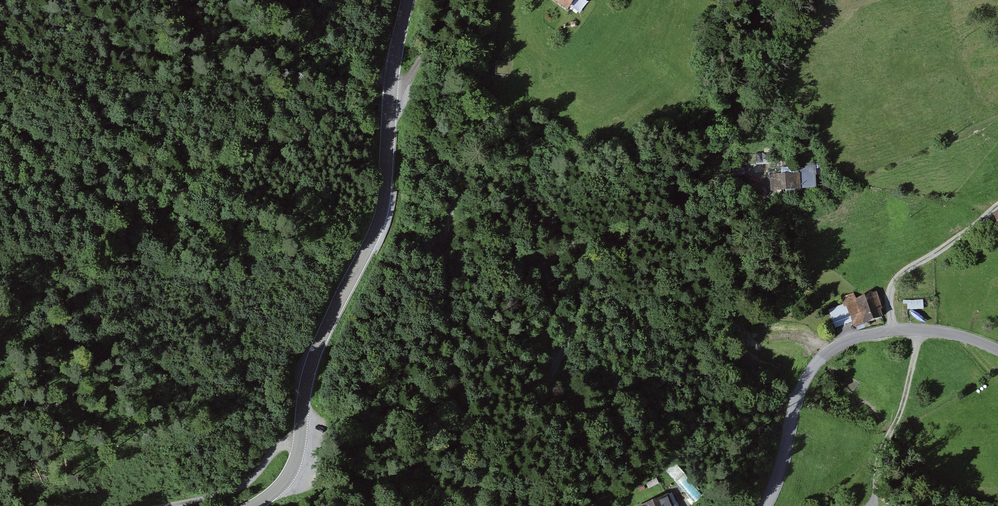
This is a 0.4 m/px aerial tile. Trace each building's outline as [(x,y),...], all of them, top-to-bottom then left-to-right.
[(565,8),(572,0),(554,0),(565,8)] [(506,76),(507,62),(496,62),(495,76),(506,76)] [(766,176),(766,191),(795,190),(794,175),(766,176)] [(850,325),(850,326),(881,317),(874,293),(843,302),(845,306),(850,325)] [(924,299),(907,300),(907,309),(925,308),(924,299)] [(829,310),(834,329),(850,325),(845,306),(829,310)] [(673,462),(668,470),(676,475),(681,467),(673,462)] [(638,505),(671,505),(666,495),(638,505)]
